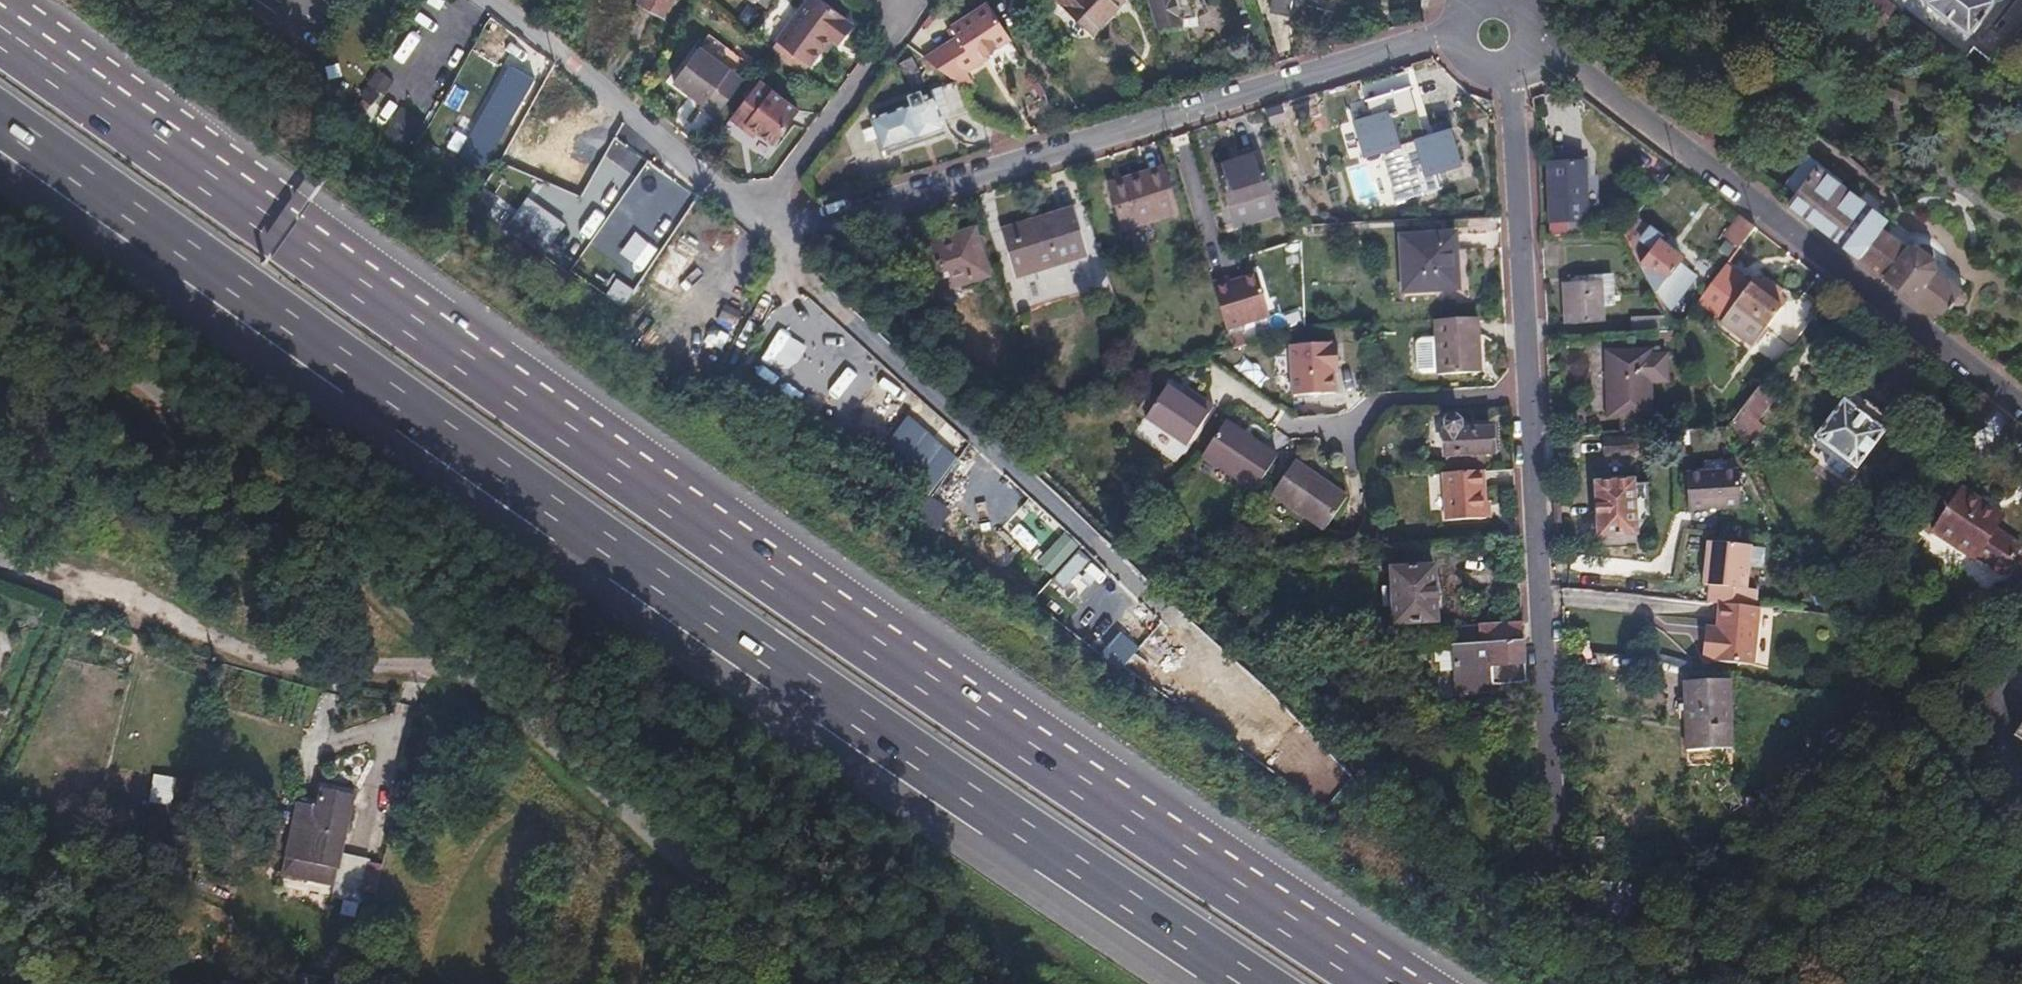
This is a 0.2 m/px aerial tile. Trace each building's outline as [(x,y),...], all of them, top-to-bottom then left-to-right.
[(632,4),(657,18),(667,0),(634,0),(632,4)] [(823,0),(802,0),(771,40),(804,64),(825,36),(832,42),(847,21),(840,16),(842,14),(823,0)] [(1088,35),(1119,1),(1118,0),(1050,0),(1088,35)] [(1154,27),(1177,21),(1208,12),(1202,0),(1145,0),(1154,27)] [(1268,14),(1287,16),(1289,0),(1270,0),(1268,14)] [(1881,0),(1866,0),(1859,10),(1882,28),(1894,10),(1881,0)] [(1922,3),(1967,36),(1994,1),(1999,4),(2002,0),(1924,0),(1922,3)] [(1995,30),(2012,43),(2021,29),(2021,0),(2018,0),(1995,30)] [(984,4),(948,28),(954,37),(941,46),(961,75),(979,63),(977,60),(1007,40),(984,4)] [(712,117),(740,80),(749,68),(705,35),(697,47),(670,81),(700,104),(698,107),(712,117)] [(521,69),(518,74),(532,81),(534,77),(521,69)] [(518,74),(517,73),(495,113),(509,121),(532,81),(518,74)] [(790,108),(755,81),(725,120),(742,133),(752,141),(758,133),(766,140),(790,108)] [(949,83),(931,89),(942,120),(959,114),(949,83)] [(1423,84),(1414,87),(1429,132),(1438,129),(1423,84)] [(1368,118),(1362,120),(1374,155),(1374,157),(1382,154),(1397,200),(1440,187),(1435,170),(1461,162),(1449,126),(1438,129),(1429,132),(1414,87),(1363,102),(1368,118)] [(925,91),(928,100),(936,122),(942,120),(931,89),(925,91)] [(928,100),(865,120),(875,153),(939,133),(936,122),(928,100)] [(395,136),(416,137),(417,110),(396,109),(395,136)] [(495,113),(494,112),(487,124),(502,133),(509,121),(495,113)] [(1252,158),(1211,169),(1224,215),(1266,203),(1252,158)] [(1582,162),(1544,164),(1548,222),(1586,219),(1582,162)] [(1791,192),(1784,201),(1836,241),(1864,204),(1816,167),(1795,195),(1791,192)] [(1158,170),(1104,186),(1118,230),(1172,215),(1158,170)] [(641,191),(624,222),(660,243),(677,211),(641,191)] [(1070,207),(997,229),(1012,278),(1085,257),(1070,207)] [(1868,207),(1840,244),(1938,318),(1949,304),(1953,307),(1955,304),(1962,303),(1965,299),(1964,293),(1965,291),(1935,269),(1932,256),(1918,245),(1906,247),(1881,228),(1886,221),(1868,207)] [(1753,228),(1738,217),(1721,239),(1736,250),(1753,228)] [(1626,227),(1621,234),(1633,257),(1644,244),(1626,227)] [(949,235),(947,228),(912,239),(915,248),(950,237),(949,235)] [(950,237),(915,248),(928,291),(986,274),(972,228),(949,235),(950,237)] [(672,287),(693,249),(676,240),(655,278),(672,287)] [(1452,241),(1396,244),(1399,301),(1456,298),(1453,257),(1452,241)] [(1651,252),(1644,244),(1633,257),(1639,267),(1651,252)] [(1657,245),(1651,252),(1639,267),(1655,298),(1667,313),(1678,298),(1662,285),(1679,263),(1657,245)] [(692,252),(684,272),(696,277),(704,257),(692,252)] [(1723,266),(1695,302),(1713,315),(1718,309),(1726,314),(1719,324),(1751,347),(1766,327),(1790,344),(1818,306),(1802,294),(1796,302),(1783,304),(1773,296),(1776,292),(1763,282),(1755,292),(1723,266)] [(1253,282),(1211,294),(1223,332),(1264,320),(1253,282)] [(1596,283),(1560,285),(1563,325),(1600,323),(1596,283)] [(1652,319),(1629,320),(1630,335),(1653,333),(1652,319)] [(1474,320),(1429,323),(1432,376),(1476,373),(1474,320)] [(1337,346),(1290,348),(1294,398),(1336,396),(1335,375),(1334,365),(1339,364),(1337,346)] [(1648,352),(1604,355),(1608,421),(1622,420),(1623,435),(1663,432),(1662,418),(1652,419),(1648,352)] [(1772,395),(1758,385),(1725,429),(1741,452),(1763,424),(1755,417),(1772,395)] [(1893,418),(1852,387),(1814,436),(1855,467),(1893,418)] [(1173,392),(1152,424),(1193,452),(1220,412),(1208,403),(1202,412),(1188,403),(1173,392)] [(1208,403),(1194,394),(1188,403),(1202,412),(1208,403)] [(1974,434),(1971,432),(1956,452),(1977,468),(1992,448),(1990,446),(2008,422),(1993,410),(1974,434)] [(1448,418),(1442,426),(1445,476),(1483,474),(1482,455),(1491,454),(1490,431),(1461,432),(1460,423),(1455,417),(1448,418)] [(1280,461),(1228,426),(1204,461),(1256,496),(1280,461)] [(1633,438),(1601,439),(1602,458),(1634,456),(1633,438)] [(1351,501),(1296,463),(1273,496),(1328,534),(1351,501)] [(1733,469),(1681,473),(1684,510),(1735,506),(1733,469)] [(1445,476),(1443,476),(1445,525),(1486,523),(1483,474),(1445,476)] [(1631,484),(1593,487),(1597,538),(1634,536),(1633,518),(1645,518),(1643,486),(1631,487),(1631,484)] [(1957,488),(1925,532),(1966,562),(1968,558),(1994,577),(2015,550),(1988,530),(1997,518),(1957,488)] [(1747,545),(1704,542),(1700,585),(1708,586),(1706,603),(1716,604),(1751,607),(1753,589),(1743,589),(1747,545)] [(1419,548),(1388,549),(1392,629),(1435,627),(1432,571),(1421,571),(1419,548)] [(1716,604),(1715,613),(1713,638),(1708,638),(1706,661),(1751,665),(1756,607),(1751,607),(1716,604)] [(1715,613),(1704,612),(1700,660),(1706,661),(1708,638),(1713,638),(1715,613)] [(1520,626),(1464,629),(1465,647),(1521,644),(1520,626)] [(1465,647),(1452,647),(1454,696),(1490,694),(1490,687),(1524,686),(1521,644),(1465,647)] [(1728,681),(1681,683),(1686,753),(1733,749),(1728,681)] [(2021,742),(2021,724),(2014,737),(2021,742)] [(1363,750),(1345,733),(1334,745),(1340,752),(1363,750)] [(317,821),(297,819),(290,855),(295,856),(289,888),(301,890),(306,862),(339,867),(338,882),(367,887),(372,858),(343,853),(349,826),(346,826),(349,811),(319,807),(317,821)] [(402,871),(387,868),(380,899),(395,902),(402,871)] [(1695,942),(1691,947),(1703,957),(1707,952),(1695,942)]
